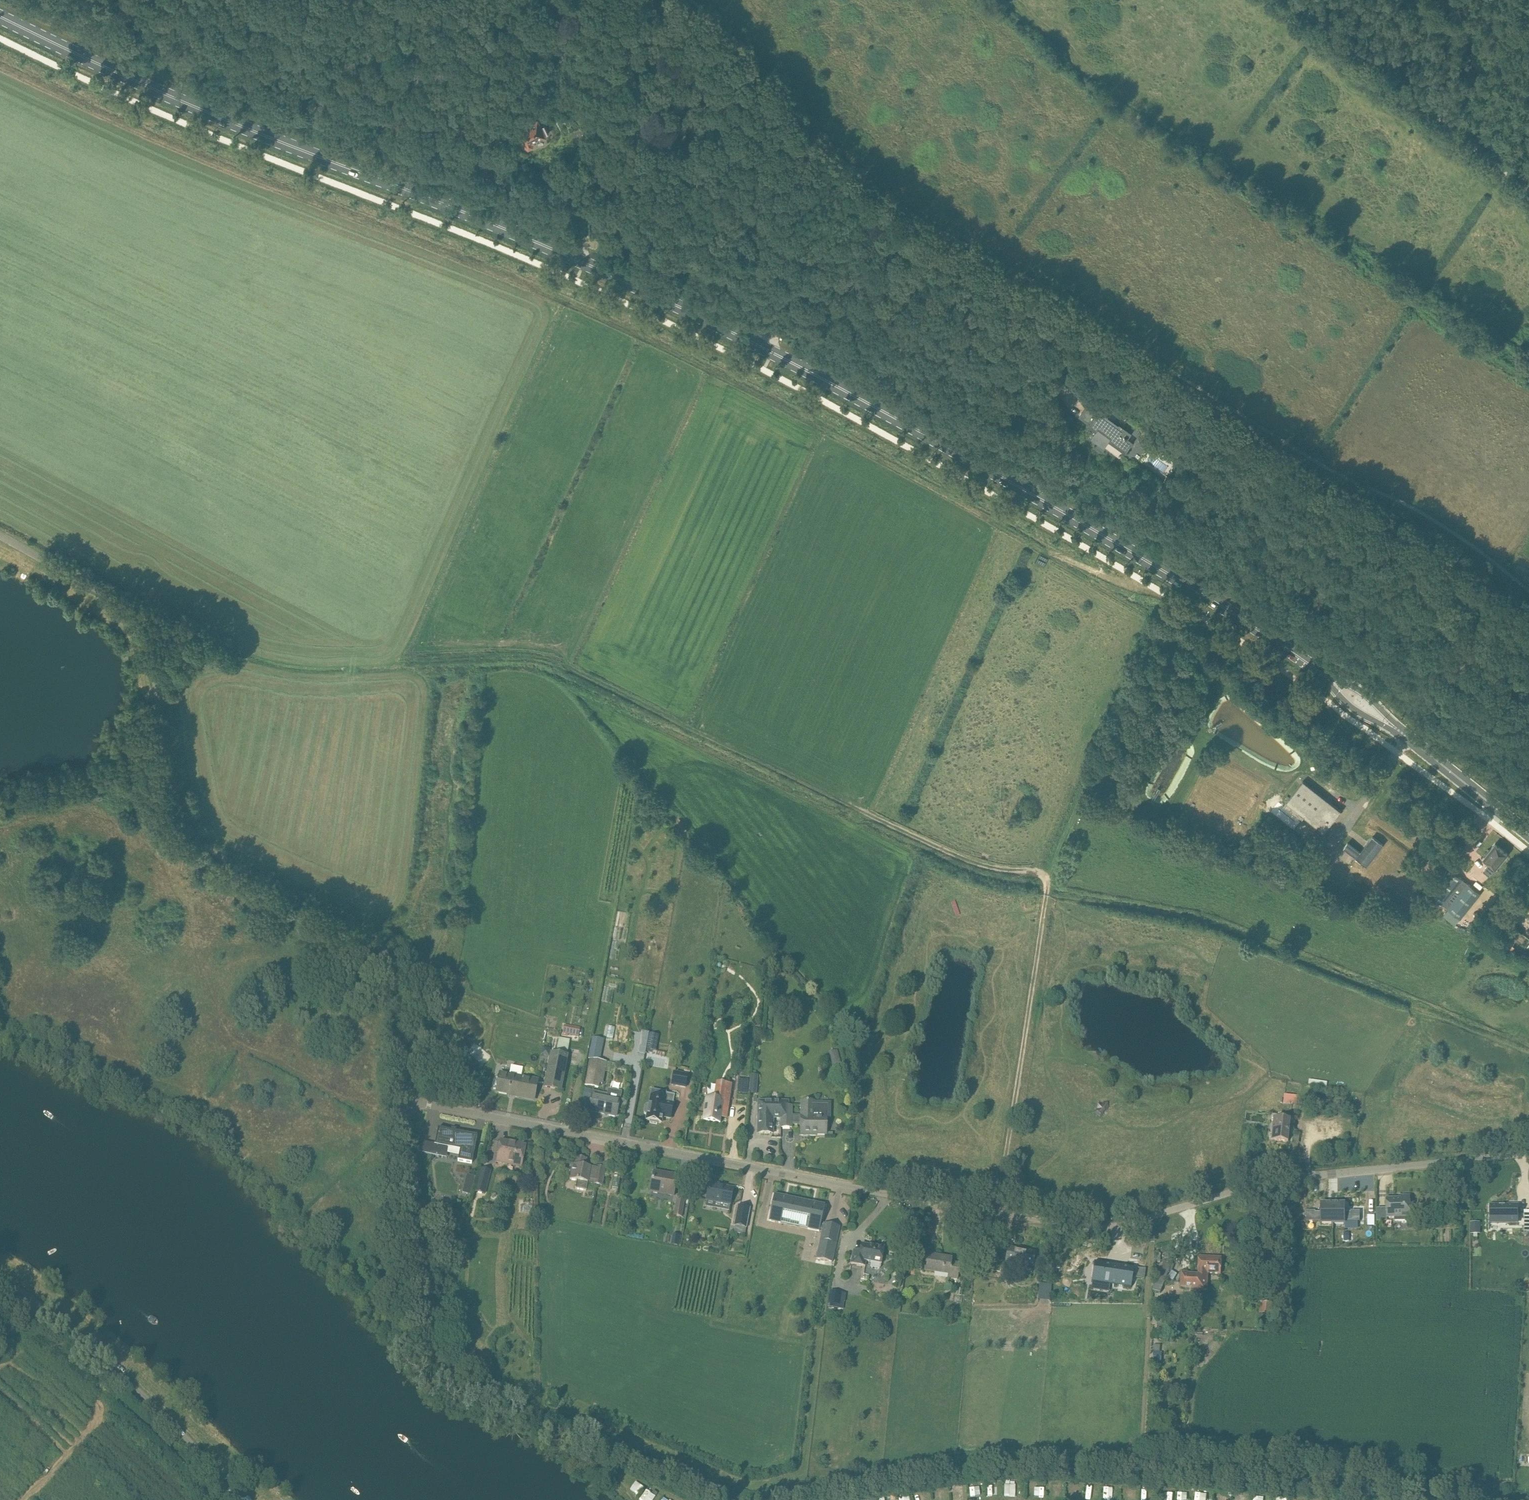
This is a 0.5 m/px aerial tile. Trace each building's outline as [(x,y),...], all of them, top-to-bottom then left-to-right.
[(529,147),(533,145),(533,141),(545,135),(545,134),(548,133),(544,124),(541,126),(538,120),(536,120),(536,119),(536,114),(532,111),(526,113),(527,125),(518,129),(526,145),(529,147)] [(587,142),(586,130),(574,131),(574,143),(587,142)] [(1068,372),(1064,377),(1086,393),(1089,388),(1068,372)] [(1096,414),(1095,414),(1086,408),(1087,407),(1086,407),(1079,416),(1080,417),(1080,416),(1090,423),(1089,425),(1096,431),(1098,428),(1110,437),(1108,440),(1125,451),(1132,441),(1128,438),(1131,433),(1119,424),(1118,425),(1107,417),(1108,416),(1099,410),(1096,414)] [(1174,480),(1167,474),(1162,481),(1170,486),(1174,480)] [(1459,589),(1456,595),(1462,599),(1470,588),(1459,581),(1456,587),(1459,589)] [(1342,811),(1327,799),(1303,780),(1286,802),(1324,832),(1342,811)] [(1357,857),(1356,857),(1367,865),(1383,844),(1373,836),(1360,852),(1357,857)] [(1357,857),(1360,852),(1348,842),(1344,847),(1357,857)] [(1490,876),(1508,854),(1495,843),(1484,857),(1490,862),(1483,870),(1490,876)] [(1444,914),(1455,923),(1481,894),(1450,869),(1430,894),(1434,898),(1429,904),(1435,909),(1440,903),(1448,909),(1444,914)] [(1498,919),(1493,916),(1488,922),(1496,928),(1501,922),(1498,920),(1498,919)] [(1512,944),(1522,932),(1517,928),(1507,941),(1512,944)] [(1226,1019),(1236,1030),(1242,1024),(1232,1013),(1226,1019)] [(579,1036),(580,1028),(565,1025),(563,1033),(579,1036)] [(558,1052),(567,1054),(570,1040),(560,1038),(558,1052)] [(657,1044),(648,1042),(647,1049),(656,1051),(657,1044)] [(591,1058),(591,1059),(586,1086),(599,1088),(600,1084),(602,1084),(606,1062),(600,1061),(597,1060),(599,1049),(589,1048),(588,1057),(591,1058)] [(843,1068),(838,1050),(829,1053),(834,1070),(843,1068)] [(567,1056),(551,1053),(545,1086),(561,1090),(567,1056)] [(534,1100),(536,1090),(538,1080),(501,1073),(499,1082),(494,1081),(493,1091),(497,1092),(496,1093),(509,1096),(510,1093),(515,1094),(515,1096),(534,1100)] [(672,1085),(686,1087),(688,1075),(674,1073),(672,1085)] [(749,1094),(757,1094),(758,1075),(751,1075),(749,1094)] [(749,1081),(738,1080),(737,1093),(748,1094),(749,1081)] [(703,1121),(720,1124),(721,1114),(727,1115),(731,1085),(725,1084),(724,1093),(716,1091),(715,1099),(706,1098),(703,1121)] [(617,1116),(619,1107),(621,1095),(608,1093),(608,1094),(593,1092),(589,1111),(617,1116)] [(667,1118),(670,1118),(675,1095),(666,1093),(665,1099),(651,1097),(649,1105),(647,1105),(646,1106),(644,1113),(645,1114),(648,1115),(647,1120),(650,1121),(650,1123),(657,1124),(657,1122),(661,1123),(663,1116),(667,1117),(667,1118)] [(831,1103),(814,1102),(814,1101),(801,1100),(801,1116),(792,1116),(792,1124),(801,1125),(801,1135),(817,1135),(817,1134),(826,1134),(826,1119),(831,1119),(831,1103)] [(791,1108),(789,1108),(789,1101),(757,1101),(757,1134),(774,1135),(774,1120),(781,1120),(781,1127),(792,1128),(792,1124),(792,1116),(791,1116),(791,1108)] [(1272,1140),(1289,1142),(1291,1121),(1275,1119),(1272,1140)] [(458,1161),(472,1164),(477,1136),(438,1128),(435,1145),(461,1150),(458,1161)] [(521,1168),(524,1156),(526,1146),(501,1141),(496,1162),(521,1168)] [(602,1185),(605,1168),(586,1164),(587,1159),(576,1157),(575,1165),(572,1164),(569,1179),(577,1180),(575,1189),(587,1191),(588,1182),(602,1185)] [(475,1191),(485,1194),(491,1172),(481,1169),(475,1191)] [(674,1197),(678,1176),(654,1172),(650,1192),(674,1197)] [(473,1185),(475,1177),(467,1175),(465,1183),(473,1185)] [(719,1186),(719,1184),(710,1182),(707,1200),(705,1207),(714,1209),(716,1202),(730,1205),(733,1189),(719,1186)] [(774,1195),(769,1220),(780,1223),(786,1197),(774,1195)] [(1402,1199),(1387,1199),(1387,1219),(1396,1219),(1396,1221),(1410,1221),(1411,1196),(1402,1196),(1402,1199)] [(786,1197),(780,1223),(819,1231),(820,1230),(822,1230),(816,1259),(832,1262),(840,1227),(824,1223),(824,1225),(821,1225),(825,1205),(786,1197)] [(685,1202),(677,1200),(674,1216),(682,1218),(685,1202)] [(533,1206),(530,1206),(530,1203),(524,1203),(524,1206),(521,1206),(521,1211),(533,1211),(533,1206)] [(1321,1224),(1333,1224),(1334,1204),(1322,1204),(1322,1213),(1316,1213),(1316,1211),(1307,1211),(1307,1222),(1321,1222),(1321,1224)] [(1346,1204),(1334,1204),(1333,1224),(1345,1224),(1345,1222),(1360,1222),(1360,1211),(1351,1211),(1351,1213),(1346,1213),(1346,1204)] [(750,1208),(738,1206),(734,1226),(736,1226),(735,1233),(745,1235),(746,1228),(750,1208)] [(1518,1223),(1518,1207),(1491,1207),(1491,1223),(1518,1223)] [(881,1266),(884,1249),(862,1245),(860,1252),(853,1251),(850,1264),(864,1267),(865,1263),(871,1264),(871,1266),(872,1268),(878,1269),(880,1268),(881,1266)] [(1035,1253),(1014,1250),(1008,1249),(1005,1264),(1017,1266),(1017,1271),(1032,1274),(1035,1253)] [(958,1281),(959,1264),(951,1263),(952,1259),(927,1255),(924,1271),(947,1275),(947,1280),(958,1281)] [(1220,1275),(1222,1258),(1199,1257),(1199,1275),(1197,1299),(1198,1292),(1207,1292),(1208,1274),(1220,1275)] [(1165,1262),(1155,1285),(1154,1290),(1161,1293),(1174,1260),(1170,1258),(1168,1263),(1165,1262)] [(1123,1267),(1086,1261),(1083,1281),(1120,1287),(1123,1267)] [(961,1281),(973,1282),(975,1266),(963,1265),(961,1281)] [(1197,1299),(1199,1275),(1189,1275),(1188,1272),(1182,1272),(1180,1288),(1191,1288),(1190,1291),(1192,1291),(1191,1299),(1197,1299)] [(1039,1300),(1051,1301),(1052,1284),(1040,1283),(1039,1300)] [(830,1292),(827,1308),(843,1310),(845,1294),(830,1292)] [(1274,1303),(1261,1301),(1260,1313),(1272,1315),(1274,1303)] [(1154,1361),(1162,1362),(1162,1353),(1160,1353),(1160,1345),(1154,1345),(1153,1351),(1154,1351),(1154,1361)] [(636,1481),(631,1490),(639,1495),(645,1487),(636,1481)] [(1028,1493),(1038,1493),(1038,1481),(1028,1481),(1028,1493)] [(1047,1481),(1047,1495),(1061,1494),(1061,1481),(1047,1481)] [(975,1483),(975,1493),(983,1494),(983,1483),(975,1483)] [(999,1495),(999,1484),(989,1484),(989,1496),(999,1495)] [(1016,1485),(1005,1485),(1005,1497),(1016,1497),(1016,1485)] [(1103,1485),(1103,1499),(1118,1499),(1118,1486),(1103,1485)] [(1153,1486),(1141,1486),(1141,1499),(1153,1499),(1153,1486)] [(951,1490),(953,1499),(958,1499),(964,1499),(971,1499),(969,1494),(964,1495),(962,1488),(951,1490)] [(641,1499),(642,1499),(651,1499),(654,1494),(646,1490),(641,1499)]
